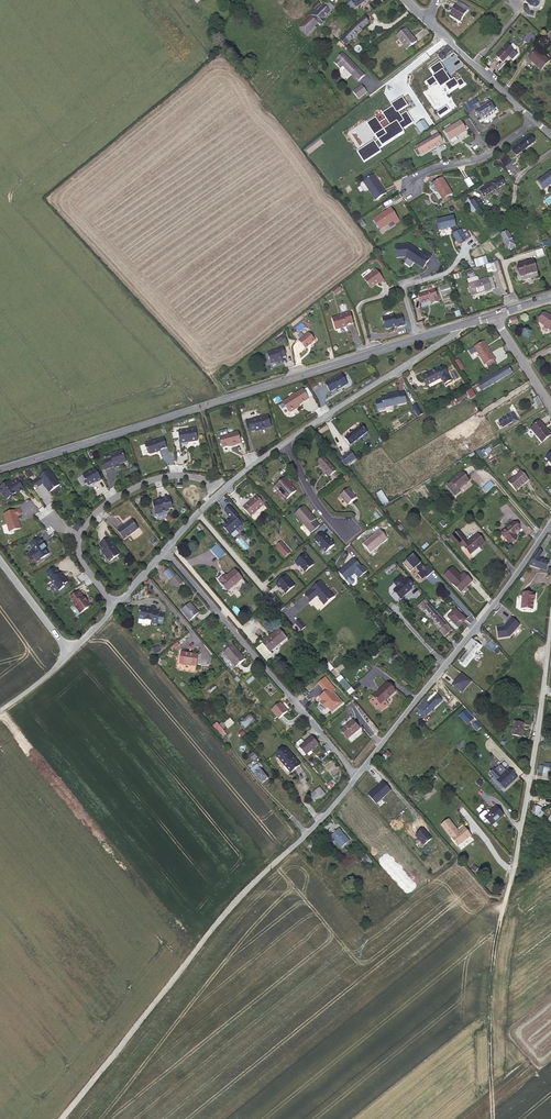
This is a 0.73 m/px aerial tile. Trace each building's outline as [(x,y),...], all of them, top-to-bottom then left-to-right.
[(347,4),(353,11),(366,0),(353,0),(347,4)] [(334,8),(327,1),(312,16),(321,25),(324,21),(322,19),(334,8)] [(468,8),(458,2),(450,16),(460,22),(468,8)] [(318,23),(311,17),(299,28),(306,34),(318,23)] [(365,25),(360,20),(349,30),(340,39),(345,44),(365,25)] [(417,42),(406,28),(396,37),(407,50),(417,42)] [(534,36),(529,32),(522,40),(527,44),(534,36)] [(509,47),(507,44),(496,57),(503,63),(516,47),(512,44),(509,47)] [(549,61),(537,50),(529,59),(541,70),(549,61)] [(357,68),(342,53),(336,60),(334,63),(340,69),(343,66),(351,74),(358,81),(364,75),(357,68)] [(372,99),(377,105),(401,85),(396,79),(372,99)] [(428,102),(431,105),(443,95),(434,84),(430,88),(433,92),(421,102),(424,105),(428,102)] [(362,85),(353,92),(359,99),(367,92),(362,85)] [(363,107),(367,111),(372,107),(368,102),(363,107)] [(491,104),(476,113),(480,120),(495,111),(491,104)] [(409,109),(404,113),(409,119),(413,116),(409,109)] [(428,128),(424,121),(416,126),(422,133),(428,128)] [(466,130),(461,121),(445,131),(452,143),(458,140),(456,136),(466,130)] [(443,141),(438,134),(416,147),(421,154),(443,141)] [(535,142),(531,135),(519,144),(518,142),(511,147),(517,156),(522,152),(523,154),(526,152),(524,150),(535,142)] [(511,163),(504,153),(498,157),(505,167),(511,163)] [(538,182),(544,190),(550,185),(550,172),(538,182)] [(363,178),(365,181),(372,176),(370,173),(363,178)] [(372,176),(365,181),(363,182),(369,190),(376,201),(386,194),(374,175),(372,176)] [(452,194),(443,178),(433,184),(443,200),(452,194)] [(501,178),(489,185),(488,183),(485,185),(486,187),(480,191),(484,197),(505,184),(501,178)] [(369,190),(363,182),(361,183),(360,186),(364,191),(367,191),(369,190)] [(470,200),(468,198),(464,200),(473,212),(476,210),(470,200)] [(470,200),(476,210),(483,206),(478,199),(473,202),(471,199),(470,200)] [(400,221),(391,208),(374,219),(380,230),(393,221),(395,224),(400,221)] [(453,216),(436,219),(438,230),(450,227),(453,233),(452,233),(458,243),(466,238),(460,228),(458,229),(455,225),(453,216)] [(515,246),(508,232),(502,235),(509,249),(515,246)] [(397,258),(406,257),(423,268),(425,265),(425,264),(427,261),(427,262),(431,256),(423,251),(422,253),(409,245),(395,246),(397,258)] [(543,248),(535,251),(537,258),(545,255),(543,248)] [(474,259),(476,266),(488,263),(485,255),(474,259)] [(534,260),(518,265),(522,277),(537,272),(534,260)] [(372,273),(364,280),(370,288),(372,288),(379,283),(380,283),(384,280),(375,270),(372,273)] [(472,296),(491,290),(488,278),(479,281),(478,278),(477,278),(477,277),(467,279),(469,284),(468,284),(472,296)] [(339,292),(336,288),(331,292),(333,296),(339,292)] [(435,291),(419,296),(422,303),(431,300),(432,304),(438,302),(435,291)] [(346,325),(353,323),(350,313),(342,315),(342,316),(332,319),(335,329),(336,330),(346,327),(346,325)] [(546,313),(539,322),(550,331),(550,317),(546,313)] [(394,315),(383,319),(386,329),(387,330),(394,328),(394,327),(395,327),(395,328),(397,327),(397,328),(405,326),(401,315),(394,317),(394,315)] [(299,342),(305,349),(315,341),(308,333),(299,342)] [(495,359),(484,341),(474,347),(477,352),(485,365),(486,364),(493,360),(495,359)] [(282,349),(268,357),(274,367),(280,363),(281,365),(285,363),(283,359),(287,357),(282,349)] [(493,360),(486,364),(489,368),(496,364),(493,360)] [(437,369),(423,377),(427,385),(442,378),(445,384),(451,380),(444,366),(437,369)] [(512,373),(509,366),(475,386),(478,392),(491,384),(491,385),(512,373)] [(331,380),(324,383),(329,393),(336,389),(337,391),(339,389),(341,388),(341,389),(345,386),(346,384),(341,375),(331,380)] [(523,393),(519,388),(513,392),(518,399),(523,393)] [(476,396),(471,389),(466,392),(470,399),(476,396)] [(302,390),(282,402),(288,412),(289,412),(294,409),(294,407),(297,405),(308,399),(302,390)] [(390,396),(388,397),(382,398),(384,408),(407,402),(404,392),(399,394),(399,392),(390,394),(390,396)] [(421,410),(417,404),(413,407),(416,413),(421,410)] [(513,413),(499,421),(503,427),(512,422),(514,424),(518,421),(513,413)] [(270,426),(267,415),(258,417),(251,419),(253,426),(248,427),(249,431),(258,428),(259,429),(270,426)] [(550,435),(539,421),(531,429),(542,442),(550,435)] [(367,432),(362,425),(345,438),(350,445),(367,432)] [(195,427),(178,430),(179,442),(186,441),(186,440),(189,439),(191,440),(194,440),(196,438),(195,427)] [(234,432),(216,437),(219,447),(233,443),(233,444),(238,443),(234,432)] [(162,437),(144,442),(147,452),(149,452),(159,449),(158,448),(165,446),(162,437)] [(480,448),(476,451),(480,458),(484,455),(480,448)] [(125,459),(121,449),(109,453),(110,456),(106,457),(109,465),(113,464),(114,466),(118,464),(118,462),(125,459)] [(355,458),(350,451),(342,457),(347,464),(355,458)] [(336,471),(325,458),(319,463),(330,476),(336,471)] [(48,467),(32,478),(37,484),(41,481),(48,490),(58,482),(48,467)] [(90,468),(81,473),(87,483),(91,481),(92,480),(95,478),(96,480),(100,477),(94,467),(90,469),(90,468)] [(529,480),(521,471),(508,482),(516,491),(529,480)] [(469,480),(462,472),(447,485),(456,496),(460,492),(458,490),(469,480)] [(0,483),(0,491),(1,493),(3,494),(5,496),(8,494),(8,493),(8,492),(10,491),(12,491),(15,488),(16,490),(22,485),(15,475),(8,479),(7,477),(0,483)] [(296,491),(284,478),(276,486),(287,499),(296,491)] [(481,487),(485,492),(494,485),(490,480),(481,487)] [(356,498),(348,489),(340,496),(348,505),(356,498)] [(381,489),(375,493),(382,505),(388,502),(381,489)] [(151,501),(154,513),(165,510),(166,508),(171,506),(168,495),(160,497),(160,499),(157,500),(156,499),(151,501)] [(260,495),(258,497),(264,503),(266,501),(260,495)] [(264,503),(258,497),(257,496),(252,500),(250,503),(249,502),(243,508),(250,516),(265,504),(264,503)] [(452,498),(446,504),(450,508),(456,502),(452,498)] [(17,506),(2,511),(7,528),(18,525),(15,513),(19,512),(17,506)] [(232,518),(230,520),(227,522),(223,526),(230,535),(243,524),(237,517),(238,516),(230,506),(225,510),(232,518)] [(307,527),(312,532),(320,526),(315,520),(316,520),(304,506),(295,514),(303,524),(306,527),(307,527)] [(121,523),(115,528),(122,537),(136,527),(129,518),(121,524),(121,523)] [(520,530),(514,523),(501,533),(510,544),(517,538),(514,535),(520,530)] [(310,534),(312,532),(307,527),(306,527),(303,524),(302,525),(310,534)] [(388,539),(380,530),(363,544),(371,553),(388,539)] [(468,542),(465,538),(465,539),(458,531),(452,536),(461,546),(464,547),(470,554),(485,542),(477,534),(472,538),(472,539),(468,542)] [(326,552),(334,545),(326,535),(325,536),(322,533),(315,539),(326,552)] [(42,541),(37,534),(27,542),(31,547),(28,550),(35,559),(41,555),(47,551),(41,543),(42,541)] [(102,548),(100,550),(107,559),(117,552),(110,543),(111,543),(106,536),(97,543),(102,548)] [(243,551),(248,547),(241,536),(235,539),(243,551)] [(290,553),(281,542),(276,547),(285,557),(290,553)] [(225,554),(217,544),(210,550),(219,560),(225,554)] [(549,561),(539,558),(543,552),(538,550),(534,556),(531,566),(546,571),(549,561)] [(305,555),(295,563),(299,567),(300,566),(305,572),(314,565),(305,555)] [(355,559),(354,558),(338,572),(347,581),(347,580),(351,585),(352,585),(355,582),(355,581),(351,577),(355,573),(359,578),(367,571),(362,566),(361,567),(358,563),(355,559)] [(57,571),(53,564),(44,571),(49,577),(48,578),(56,588),(62,584),(62,583),(62,582),(65,579),(61,574),(60,575),(57,571)] [(397,567),(394,564),(389,567),(384,571),(387,574),(397,567)] [(225,578),(224,577),(219,581),(228,591),(242,579),(235,570),(227,576),(225,578)] [(472,582),(464,573),(452,584),(461,593),(472,582)] [(182,583),(177,576),(172,581),(177,587),(182,583)] [(286,576),(276,585),(279,588),(280,587),(286,594),(295,586),(286,576)] [(401,576),(394,582),(398,587),(394,591),(401,599),(409,591),(408,590),(410,588),(414,584),(408,578),(405,581),(401,576)] [(321,581),(305,595),(311,601),(316,596),(317,595),(322,600),(321,601),(324,604),(325,604),(334,597),(321,581)] [(81,595),(76,589),(68,595),(72,601),(71,602),(74,606),(78,611),(88,603),(84,598),(84,599),(83,598),(83,597),(81,594),(81,595)] [(522,593),(521,608),(532,610),(533,600),(534,594),(522,593)] [(452,630),(425,600),(418,606),(423,611),(440,630),(439,630),(445,636),(452,630)] [(199,613),(190,603),(182,611),(190,620),(199,613)] [(158,619),(159,614),(160,611),(140,608),(138,619),(152,621),(151,623),(157,624),(158,623),(163,624),(164,620),(158,619)] [(451,621),(458,627),(466,619),(455,609),(448,617),(451,621)] [(519,625),(510,618),(504,625),(505,626),(503,627),(495,628),(497,639),(508,637),(519,625)] [(299,620),(295,624),(301,630),(305,627),(299,620)] [(458,627),(451,621),(449,623),(456,630),(458,627)] [(286,638),(279,629),(263,643),(256,648),(267,661),(272,657),(273,654),(270,651),(286,638)] [(472,638),(466,645),(466,646),(465,648),(469,651),(460,662),(465,666),(481,646),(472,638)] [(495,647),(489,642),(486,646),(491,650),(495,647)] [(245,659),(233,645),(224,653),(236,667),(245,659)] [(198,655),(181,652),(180,664),(196,666),(198,655)] [(335,679),(349,694),(353,690),(340,675),(335,679)] [(325,678),(318,684),(327,693),(325,695),(324,694),(319,698),(322,701),(320,703),(326,710),(328,708),(332,713),(343,704),(331,690),(333,688),(325,678)] [(395,692),(387,683),(373,696),(374,697),(370,701),(378,710),(382,711),(389,705),(385,701),(395,692)] [(442,700),(437,695),(428,704),(426,701),(417,709),(425,717),(442,700)] [(288,711),(280,702),(271,710),(279,719),(288,711)] [(255,720),(250,714),(240,723),(245,728),(255,720)] [(354,733),(354,734),(360,729),(353,720),(341,730),(347,738),(354,733)] [(476,720),(471,724),(476,730),(481,726),(476,720)] [(216,722),(212,725),(219,734),(223,730),(216,722)] [(524,724),(514,722),(512,735),(519,736),(519,734),(522,734),(524,724)] [(319,744),(312,736),(304,742),(302,740),(301,739),(297,743),(297,744),(306,755),(319,744)] [(286,762),(284,764),(284,767),(288,772),(291,772),(300,765),(286,748),(279,754),(286,762)] [(277,756),(284,764),(286,762),(279,754),(277,756)] [(503,786),(505,788),(517,777),(509,768),(507,771),(501,765),(500,765),(496,769),(495,768),(490,773),(494,777),(492,779),(501,788),(503,786)] [(544,767),(543,774),(550,776),(550,773),(550,768),(544,767)] [(268,778),(261,769),(254,774),(262,783),(268,778)] [(391,789),(383,780),(368,794),(375,803),(391,789)] [(320,787),(316,790),(322,797),(325,794),(320,787)] [(322,797),(316,790),(309,796),(315,802),(322,797)] [(488,821),(492,825),(503,815),(496,807),(490,812),(489,810),(487,810),(486,811),(484,811),(480,815),(479,817),(484,822),(486,822),(488,821)] [(470,835),(464,827),(459,830),(460,832),(459,833),(449,820),(442,825),(458,846),(470,835)] [(349,841),(339,829),(336,832),(335,830),(333,832),(334,834),(331,836),(341,848),(349,841)] [(424,829),(416,836),(424,845),(432,839),(424,829)] [(550,858),(550,852),(535,843),(531,849),(550,858)] [(370,859),(365,853),(361,856),(367,862),(370,859)]
